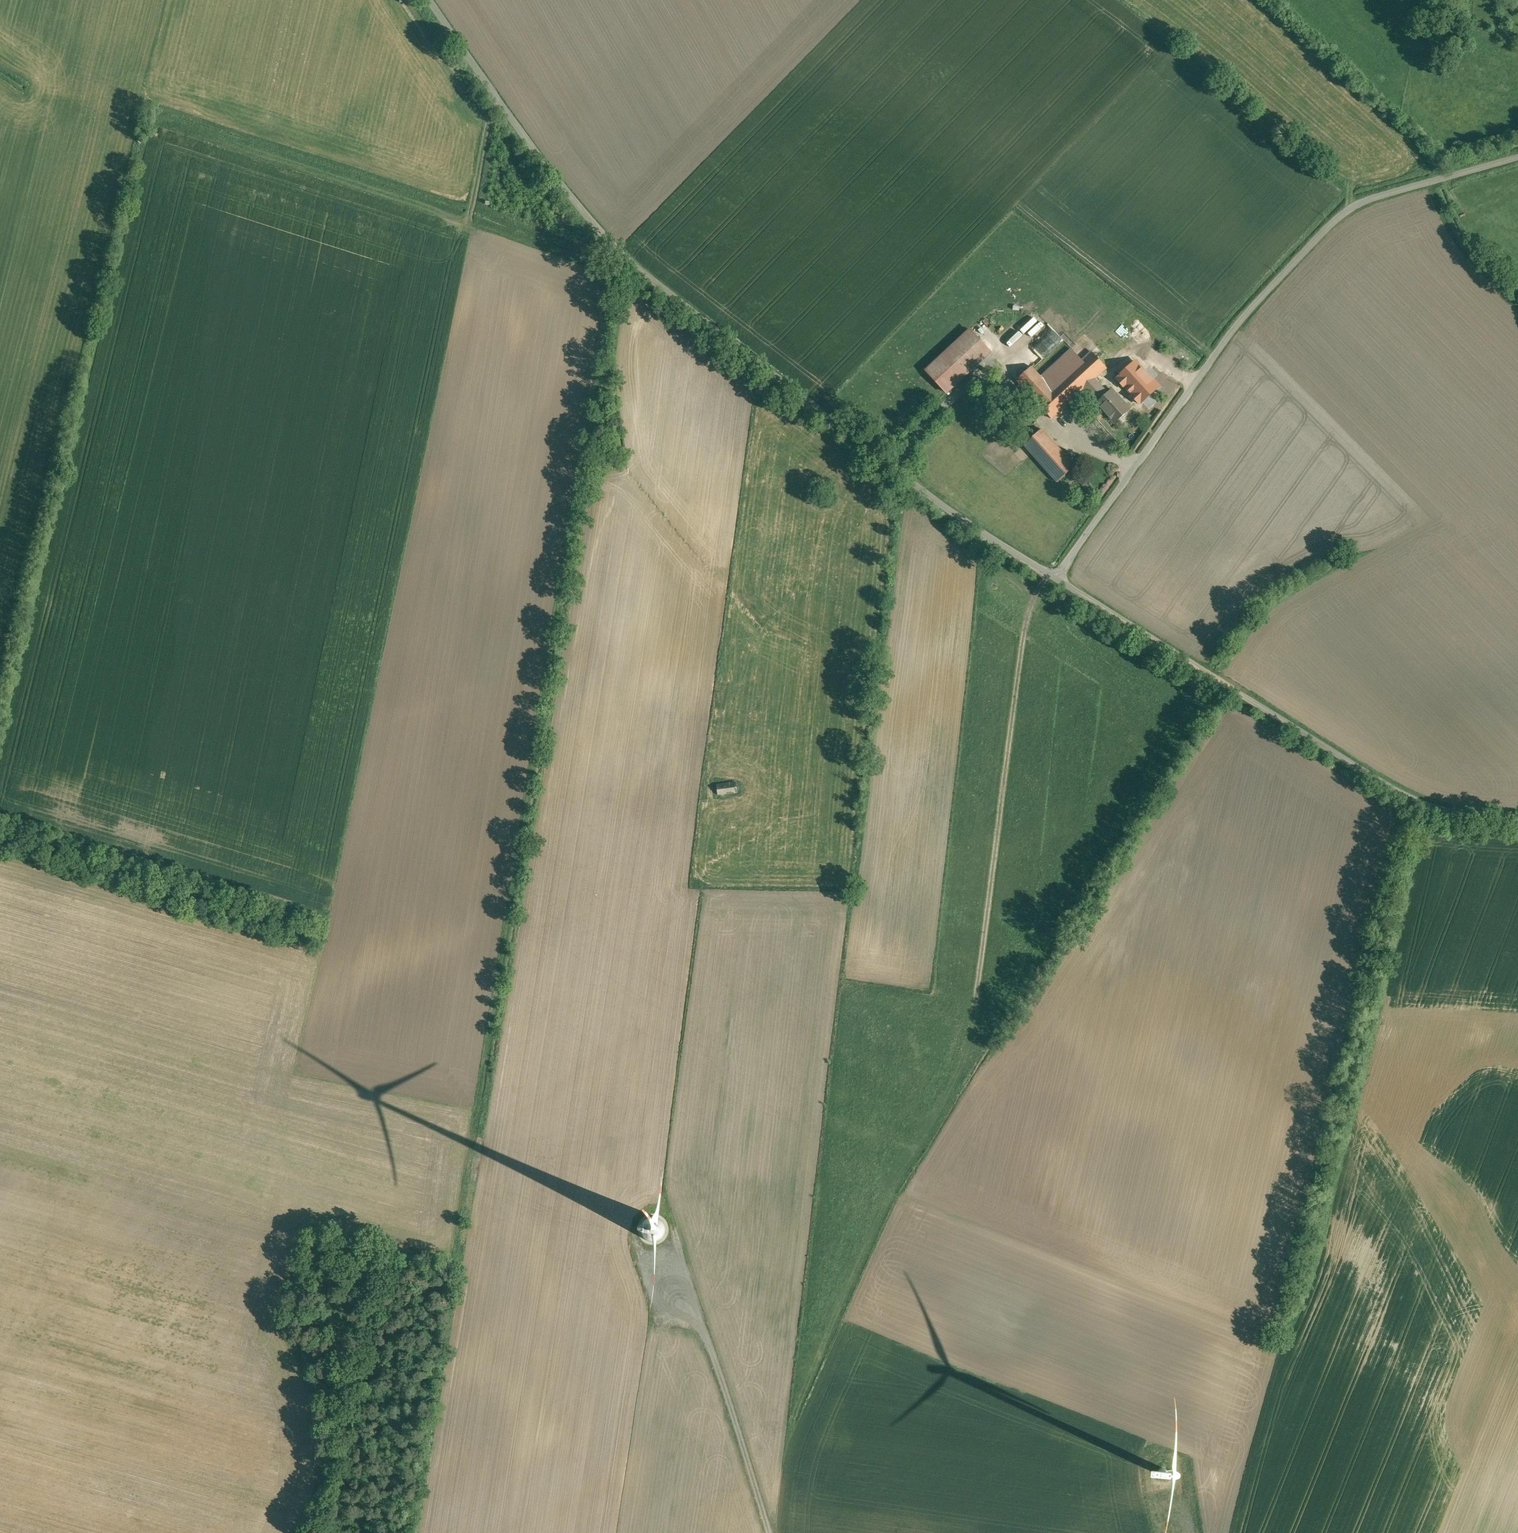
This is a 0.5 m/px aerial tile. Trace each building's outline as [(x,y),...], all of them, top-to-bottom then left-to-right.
[(970,330),(926,371),(946,393),(991,352),(970,330)] [(1031,366),(1016,380),(1052,419),(1084,389),(1095,380),(1107,369),(1091,352),(1082,360),(1072,349),(1041,377),(1031,366)] [(1108,393),(1095,380),(1084,389),(1107,415),(1114,423),(1129,409),(1111,390),(1108,393)] [(1041,429),(1023,445),(1057,482),(1075,466),(1041,429)]
